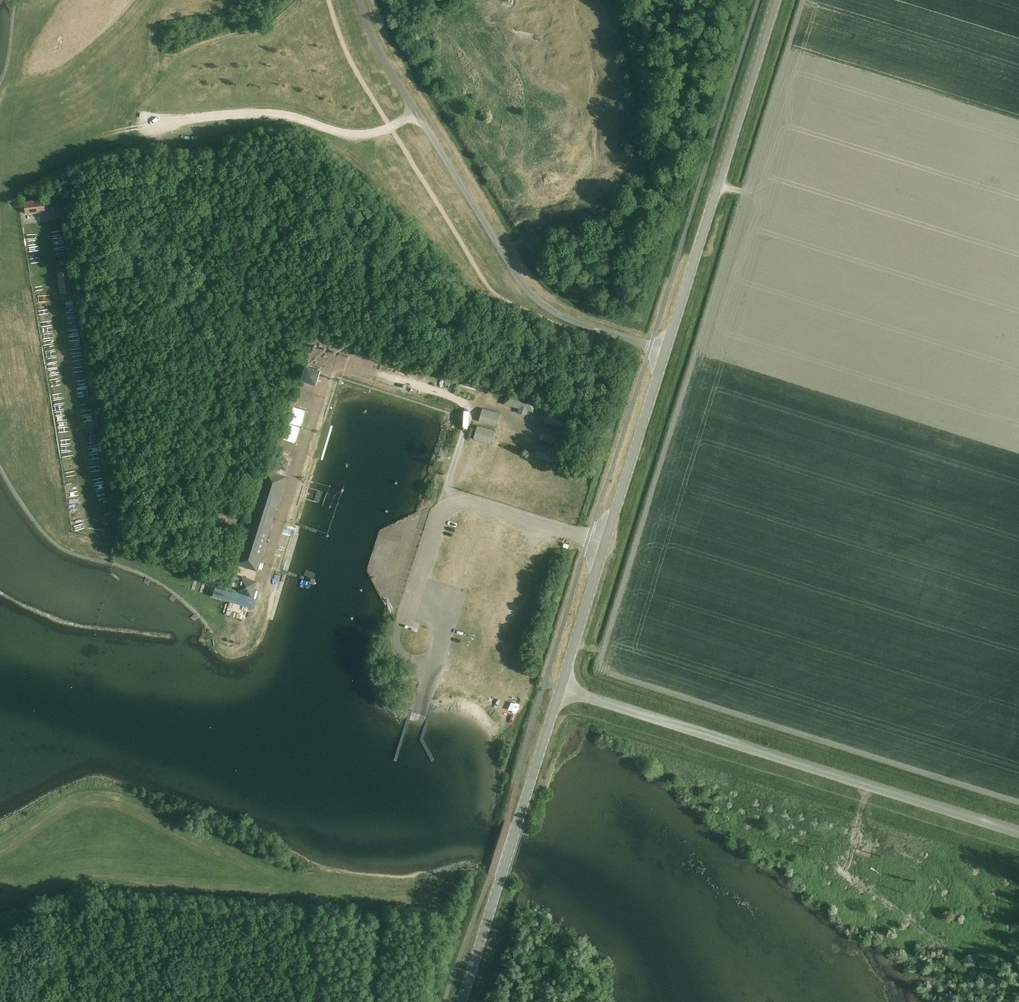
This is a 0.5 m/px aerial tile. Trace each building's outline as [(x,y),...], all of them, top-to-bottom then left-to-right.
[(62,198),(44,200),(46,213),(64,211),(62,198)] [(44,211),(43,199),(23,201),(24,213),(44,211)] [(36,228),(26,230),(28,237),(38,234),(36,228)] [(69,271),(57,273),(60,293),(73,291),(69,271)] [(465,378),(463,384),(480,389),(481,383),(465,378)] [(481,412),(479,420),(493,424),(495,416),(481,412)] [(551,414),(549,422),(562,426),(565,418),(551,414)] [(476,429),(474,437),(487,441),(490,433),(476,429)] [(546,431),(544,439),(558,443),(560,435),(546,431)] [(542,448),(539,457),(553,461),(555,452),(542,448)] [(65,450),(67,461),(75,459),(73,449),(65,450)] [(275,454),(269,472),(275,474),(281,456),(275,454)] [(242,547),(237,564),(240,565),(256,570),(261,554),(275,509),(285,478),(275,474),(269,472),(265,471),(264,476),(256,503),(242,547)] [(248,525),(252,510),(247,508),(243,524),(248,525)] [(256,582),(242,577),(237,591),(251,596),(256,582)] [(451,587),(449,593),(467,598),(469,593),(451,587)] [(458,650),(461,639),(456,638),(453,648),(458,650)] [(417,717),(419,708),(413,706),(411,715),(417,717)]
